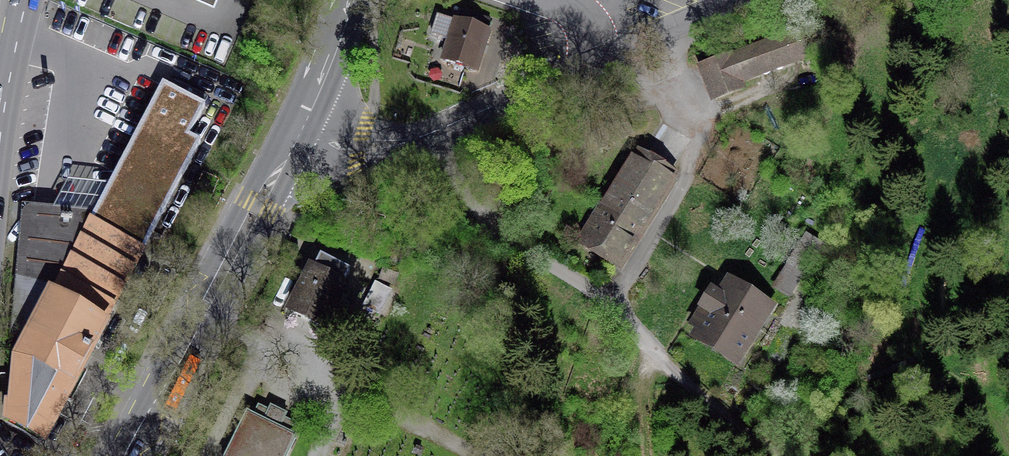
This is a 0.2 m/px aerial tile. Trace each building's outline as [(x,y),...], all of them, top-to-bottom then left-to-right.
[(489,28),(456,18),(444,59),(477,69),(489,28)] [(798,34),(704,69),(709,83),(715,97),(738,88),(736,81),(806,55),(798,34)] [(101,203),(91,222),(31,216),(11,423),(43,440),(200,142),(189,136),(205,107),(164,85),(101,203)] [(581,238),(616,260),(642,218),(668,177),(640,159),(608,209),(602,205),(581,238)] [(806,236),(773,290),(793,301),(825,247),(806,236)] [(295,293),(283,317),(325,339),(350,291),(346,290),(352,278),(317,260),(311,272),(307,270),(295,293)] [(382,271),(379,282),(396,288),(400,277),(382,271)] [(694,334),(689,343),(739,373),(777,309),(728,280),(718,296),(712,292),(700,310),(688,331),(694,334)] [(374,283),(362,309),(381,318),(393,293),(374,283)] [(226,455),(287,455),(296,436),(290,433),(294,423),(285,419),(287,414),(270,406),(268,410),(258,406),(253,415),(247,412),(233,441),(226,455)]
